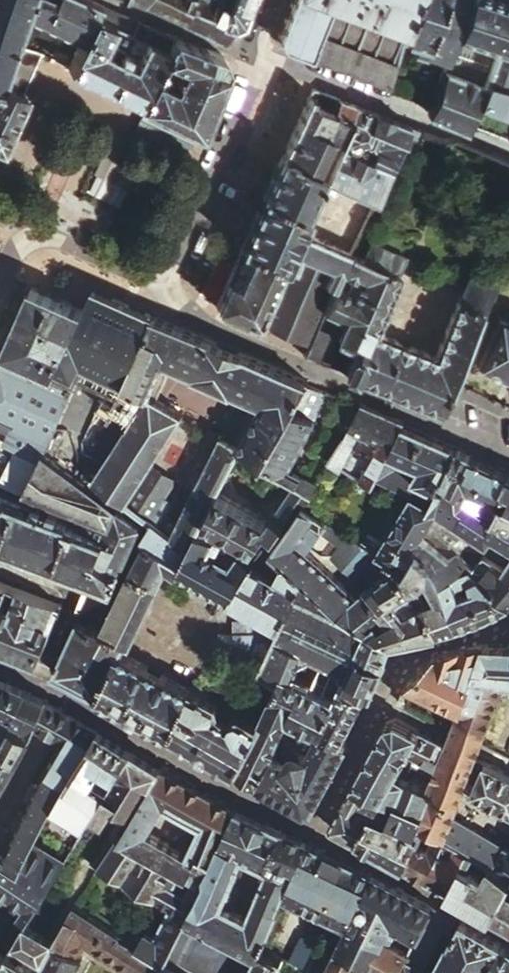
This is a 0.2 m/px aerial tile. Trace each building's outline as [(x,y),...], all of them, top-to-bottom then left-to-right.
[(12,43),(23,13),(28,0),(10,0),(0,29),(0,39),(12,43)] [(10,0),(0,0),(0,29),(10,0)] [(98,1),(95,0),(28,0),(23,13),(78,41),(92,13),(98,1)] [(224,40),(230,26),(240,23),(249,0),(224,0),(220,10),(200,0),(141,0),(224,40)] [(220,10),(224,0),(200,0),(220,10)] [(321,0),(291,0),(278,36),(281,46),(309,56),(318,33),(330,3),(321,0)] [(403,32),(414,0),(321,0),(330,3),(403,32)] [(437,0),(414,0),(403,32),(402,36),(412,39),(409,47),(419,51),(437,0)] [(464,0),(438,0),(419,51),(443,60),(444,60),(445,56),(454,29),(464,0)] [(503,129),(508,112),(508,88),(507,87),(508,79),(508,0),(464,0),(454,29),(495,43),(484,75),(444,60),(443,60),(429,103),(425,114),(465,127),(469,116),(503,129)] [(171,33),(98,1),(92,13),(110,22),(143,38),(163,48),(171,33)] [(318,33),(394,63),(400,43),(402,36),(403,32),(330,3),(318,33)] [(65,68),(137,102),(151,74),(160,54),(163,48),(143,38),(130,64),(122,59),(125,52),(101,40),(110,22),(92,13),(78,41),(65,68)] [(143,38),(110,22),(101,40),(125,52),(122,59),(130,64),(143,38)] [(445,56),(444,60),(484,75),(495,43),(454,29),(445,56)] [(151,74),(137,102),(197,131),(214,88),(224,62),(220,54),(171,33),(163,48),(160,54),(177,62),(168,82),(151,74)] [(318,33),(309,56),(387,87),(394,63),(318,33)] [(402,36),(400,43),(409,47),(412,39),(402,36)] [(6,61),(12,43),(0,39),(0,76),(6,61)] [(30,69),(37,54),(38,52),(12,43),(6,61),(30,69)] [(177,62),(160,54),(151,74),(168,82),(177,62)] [(21,91),(30,69),(6,61),(0,76),(0,83),(21,91)] [(21,91),(0,83),(0,140),(21,91)] [(317,89),(308,93),(310,95),(307,102),(330,110),(336,97),(317,89)] [(280,155),(321,174),(335,144),(343,128),(348,117),(330,110),(307,102),(310,95),(308,93),(286,141),(280,155)] [(348,117),(354,104),(336,97),(330,110),(348,117)] [(321,174),(374,199),(399,142),(412,148),(420,130),(354,104),(348,117),(343,128),(371,141),(364,158),(335,144),(321,174)] [(306,212),(321,174),(280,155),(269,180),(263,192),(306,212)] [(240,245),(283,264),(298,229),(306,212),(263,192),(240,245)] [(321,281),(334,286),(335,283),(340,273),(349,253),(298,229),(283,264),(294,269),(300,255),(327,267),(321,281)] [(334,286),(307,344),(302,355),(325,364),(336,340),(354,348),(343,372),(370,383),(436,410),(451,383),(452,381),(496,282),(477,274),(468,279),(434,356),(374,330),(406,258),(369,241),(361,259),(349,253),(340,273),(356,280),(351,290),(335,283),(334,286)] [(257,322),(283,264),(240,245),(213,304),(257,322)] [(257,322),(307,344),(334,286),(321,281),(327,267),(300,255),(294,269),(283,264),(257,322)] [(81,308),(74,304),(31,284),(10,331),(0,354),(0,420),(13,425),(8,436),(4,444),(16,449),(41,460),(46,450),(35,441),(74,376),(57,367),(81,308)] [(107,297),(81,308),(141,336),(150,315),(148,314),(107,297)] [(83,360),(123,381),(141,336),(81,308),(57,367),(74,376),(83,360)] [(141,336),(123,381),(130,384),(144,392),(103,460),(93,477),(147,520),(140,537),(143,539),(182,563),(199,533),(204,525),(220,497),(225,490),(229,482),(247,452),(265,463),(292,408),(305,383),(306,380),(285,371),(199,335),(150,315),(141,336)] [(497,320),(475,369),(508,385),(508,325),(497,320)] [(327,392),(305,383),(292,408),(313,418),(327,392)] [(90,452),(103,460),(144,392),(130,384),(90,452)] [(385,457),(401,423),(402,420),(383,412),(360,402),(359,404),(348,427),(342,435),(328,464),(338,469),(372,485),(377,476),(385,457)] [(313,418),(292,408),(265,463),(263,468),(276,475),(295,485),(306,476),(288,467),(313,418)] [(0,420),(0,433),(8,436),(13,425),(0,420)] [(442,474),(455,447),(445,443),(422,432),(411,427),(401,423),(385,457),(413,470),(410,478),(435,490),(438,482),(442,474)] [(461,450),(455,447),(442,474),(449,477),(444,486),(452,491),(468,453),(461,450)] [(27,492),(41,460),(16,449),(1,482),(27,492)] [(113,505),(89,485),(46,450),(41,460),(27,492),(70,509),(85,515),(81,525),(107,535),(111,525),(107,524),(113,505)] [(263,468),(265,463),(247,452),(229,482),(261,499),(276,475),(263,468)] [(478,507),(491,516),(501,501),(495,498),(501,485),(507,471),(496,466),(479,458),(468,453),(452,491),(463,498),(467,490),(483,497),(478,507)] [(338,469),(328,464),(323,473),(330,477),(333,479),(338,469)] [(318,482),(312,493),(303,511),(311,515),(330,477),(323,473),(318,482)] [(442,474),(438,482),(444,486),(449,477),(442,474)] [(268,529),(275,534),(289,518),(305,490),(312,493),(318,482),(306,476),(295,485),(280,514),(277,513),(271,523),(220,497),(204,525),(254,550),(249,558),(253,561),(262,546),(258,544),(268,529)] [(427,507),(437,513),(470,534),(486,543),(491,536),(500,521),(491,516),(478,507),(463,498),(452,491),(444,486),(438,482),(435,490),(430,501),(427,507)] [(501,501),(502,498),(508,502),(508,499),(508,489),(501,485),(495,498),(501,501)] [(467,490),(463,498),(478,507),(483,497),(467,490)] [(472,567),(459,552),(449,557),(423,537),(437,513),(427,507),(430,501),(411,492),(377,553),(379,554),(394,563),(406,569),(417,548),(437,563),(443,583),(472,567)] [(87,574),(73,607),(77,609),(109,599),(121,568),(100,557),(107,535),(81,525),(67,519),(22,502),(0,494),(0,542),(87,574)] [(508,502),(502,498),(501,501),(491,516),(500,521),(508,527),(508,526),(508,503),(508,502)] [(137,524),(113,505),(107,524),(111,525),(107,535),(100,557),(121,568),(137,524)] [(301,509),(278,537),(267,550),(265,552),(272,557),(281,564),(300,580),(337,611),(365,628),(389,644),(396,642),(404,641),(398,622),(390,623),(379,610),(361,587),(353,593),(302,551),(319,533),(335,542),(341,532),(311,515),(303,511),(301,509)] [(449,557),(459,552),(470,534),(437,513),(423,537),(449,557)] [(508,527),(500,521),(491,536),(508,548),(508,527)] [(278,537),(275,534),(268,529),(258,544),(262,546),(267,550),(278,537)] [(377,553),(341,532),(335,542),(329,554),(358,579),(379,554),(377,553)] [(182,563),(177,571),(229,599),(253,561),(249,558),(199,533),(182,563)] [(508,558),(508,548),(491,536),(486,543),(508,558)] [(143,539),(131,569),(143,573),(142,577),(160,584),(168,566),(177,571),(182,563),(143,539)] [(267,550),(262,546),(253,561),(229,599),(279,626),(300,580),(281,564),(276,572),(265,564),(272,557),(265,552),(267,550)] [(448,630),(456,628),(443,583),(437,563),(417,548),(406,569),(417,588),(427,582),(437,598),(426,601),(434,634),(437,633),(442,632),(448,630)] [(507,605),(508,602),(508,574),(502,569),(481,557),(474,569),(507,605)] [(406,569),(394,563),(373,579),(389,603),(379,610),(390,623),(398,622),(404,641),(409,639),(414,638),(418,637),(421,637),(426,636),(433,634),(434,634),(426,601),(403,614),(395,601),(417,588),(406,569)] [(456,628),(457,628),(471,623),(484,618),(507,605),(474,569),(472,567),(443,583),(456,628)] [(131,569),(107,631),(121,635),(118,641),(129,646),(131,643),(134,645),(160,585),(160,584),(142,577),(143,573),(131,569)] [(373,579),(361,587),(379,610),(389,603),(373,579)] [(300,580),(279,626),(272,641),(302,654),(347,672),(365,628),(337,611),(300,580)] [(7,583),(0,599),(0,604),(10,608),(18,587),(7,583)] [(13,655),(38,595),(18,587),(10,608),(0,604),(0,649),(13,655)] [(426,601),(417,588),(395,601),(403,614),(426,601)] [(33,663),(58,603),(38,595),(13,655),(33,663)] [(121,635),(107,631),(73,617),(50,671),(94,695),(118,650),(124,654),(129,646),(118,641),(121,635)] [(365,628),(347,672),(358,677),(354,687),(366,692),(369,694),(376,676),(386,653),(389,644),(365,628)] [(211,643),(214,645),(259,670),(272,641),(259,634),(223,633),(220,631),(211,643)] [(278,683),(257,724),(234,771),(256,783),(269,753),(284,717),(308,727),(318,731),(340,740),(366,692),(354,687),(343,682),(335,697),(290,678),(302,654),(272,641),(259,670),(258,673),(278,683)] [(432,656),(404,685),(458,708),(483,645),(475,645),(432,656)] [(483,645),(458,708),(454,718),(483,730),(501,681),(508,681),(508,645),(483,645)] [(192,690),(124,654),(118,650),(94,695),(169,734),(192,690)] [(3,680),(0,687),(0,735),(3,737),(5,732),(12,716),(25,689),(3,680)] [(12,716),(34,727),(42,697),(38,695),(25,689),(12,716)] [(192,690),(169,734),(234,771),(257,724),(242,717),(233,718),(231,721),(220,714),(221,711),(217,703),(193,691),(192,690)] [(13,833),(2,856),(18,865),(32,840),(52,805),(96,727),(57,706),(42,697),(34,727),(58,740),(38,782),(13,833)] [(454,718),(449,729),(444,743),(432,778),(428,791),(412,838),(414,839),(420,829),(432,836),(442,841),(444,842),(451,818),(461,787),(469,791),(474,782),(466,778),(473,757),(479,743),(483,730),(454,718)] [(386,722),(352,783),(396,804),(387,823),(412,838),(428,791),(394,776),(407,752),(415,756),(427,735),(396,719),(386,722)] [(111,780),(130,746),(96,727),(52,805),(84,824),(88,818),(111,780)] [(345,743),(340,740),(318,731),(303,758),(296,770),(284,763),(269,753),(256,783),(303,810),(310,808),(345,743)] [(26,742),(5,732),(3,737),(0,742),(0,789),(26,742)] [(432,778),(444,743),(427,735),(415,756),(423,760),(417,770),(432,778)] [(160,763),(130,746),(111,780),(88,818),(100,824),(113,802),(130,813),(135,804),(158,766),(160,763)] [(483,762),(473,757),(466,778),(474,782),(483,762)] [(483,762),(474,782),(469,791),(492,802),(508,810),(508,775),(483,762)] [(138,945),(164,962),(167,957),(235,808),(158,766),(135,804),(130,813),(121,827),(106,852),(99,866),(168,906),(153,937),(143,932),(138,945)] [(354,842),(355,840),(370,814),(387,823),(396,804),(352,783),(328,826),(354,842)] [(235,808),(167,957),(196,972),(203,972),(212,955),(220,937),(238,946),(225,972),(246,972),(259,946),(276,908),(275,907),(281,894),(289,878),(275,871),(268,868),(246,916),(229,908),(218,903),(240,856),(251,860),(263,866),(267,858),(280,830),(235,808)] [(370,814),(355,840),(401,864),(414,839),(412,838),(387,823),(370,814)] [(505,846),(451,818),(444,842),(454,847),(466,854),(473,857),(489,865),(494,868),(505,846)] [(420,829),(414,839),(427,847),(432,836),(420,829)] [(306,842),(280,830),(267,858),(279,863),(275,871),(289,878),(306,842)] [(414,839),(401,864),(401,865),(424,878),(437,851),(442,841),(432,836),(427,847),(414,839)] [(0,860),(0,887),(26,902),(19,912),(28,918),(42,894),(64,858),(32,840),(18,865),(2,856),(0,860)] [(444,842),(442,841),(437,851),(449,857),(454,847),(444,842)] [(365,871),(306,842),(289,878),(281,894),(331,918),(340,922),(344,924),(368,873),(365,871)] [(507,847),(505,846),(494,868),(508,875),(508,848),(507,847)] [(424,878),(446,890),(466,854),(454,847),(449,857),(437,851),(424,878)] [(494,868),(489,865),(484,875),(468,867),(473,857),(466,854),(446,890),(490,914),(506,887),(508,881),(508,875),(494,868)] [(229,908),(251,860),(240,856),(218,903),(229,908)] [(428,905),(423,902),(400,890),(368,873),(344,924),(332,948),(352,958),(380,972),(395,972),(405,953),(380,940),(389,922),(414,934),(428,905)] [(508,925),(508,889),(506,887),(490,914),(508,925)] [(82,957),(72,951),(79,939),(131,972),(182,972),(164,962),(138,945),(74,903),(63,924),(53,941),(44,959),(43,961),(36,972),(73,972),(82,957)] [(395,972),(428,972),(459,921),(428,905),(414,934),(405,953),(395,972)] [(459,921),(428,972),(480,972),(498,943),(459,921)] [(24,925),(13,943),(43,961),(44,959),(53,941),(24,925)] [(10,970),(15,972),(36,972),(43,961),(13,943),(7,953),(0,965),(0,972),(9,972),(10,970)] [(498,943),(480,972),(508,972),(508,949),(498,943)] [(280,956),(259,946),(246,972),(273,972),(280,956)] [(332,948),(320,972),(345,972),(352,958),(332,948)]
